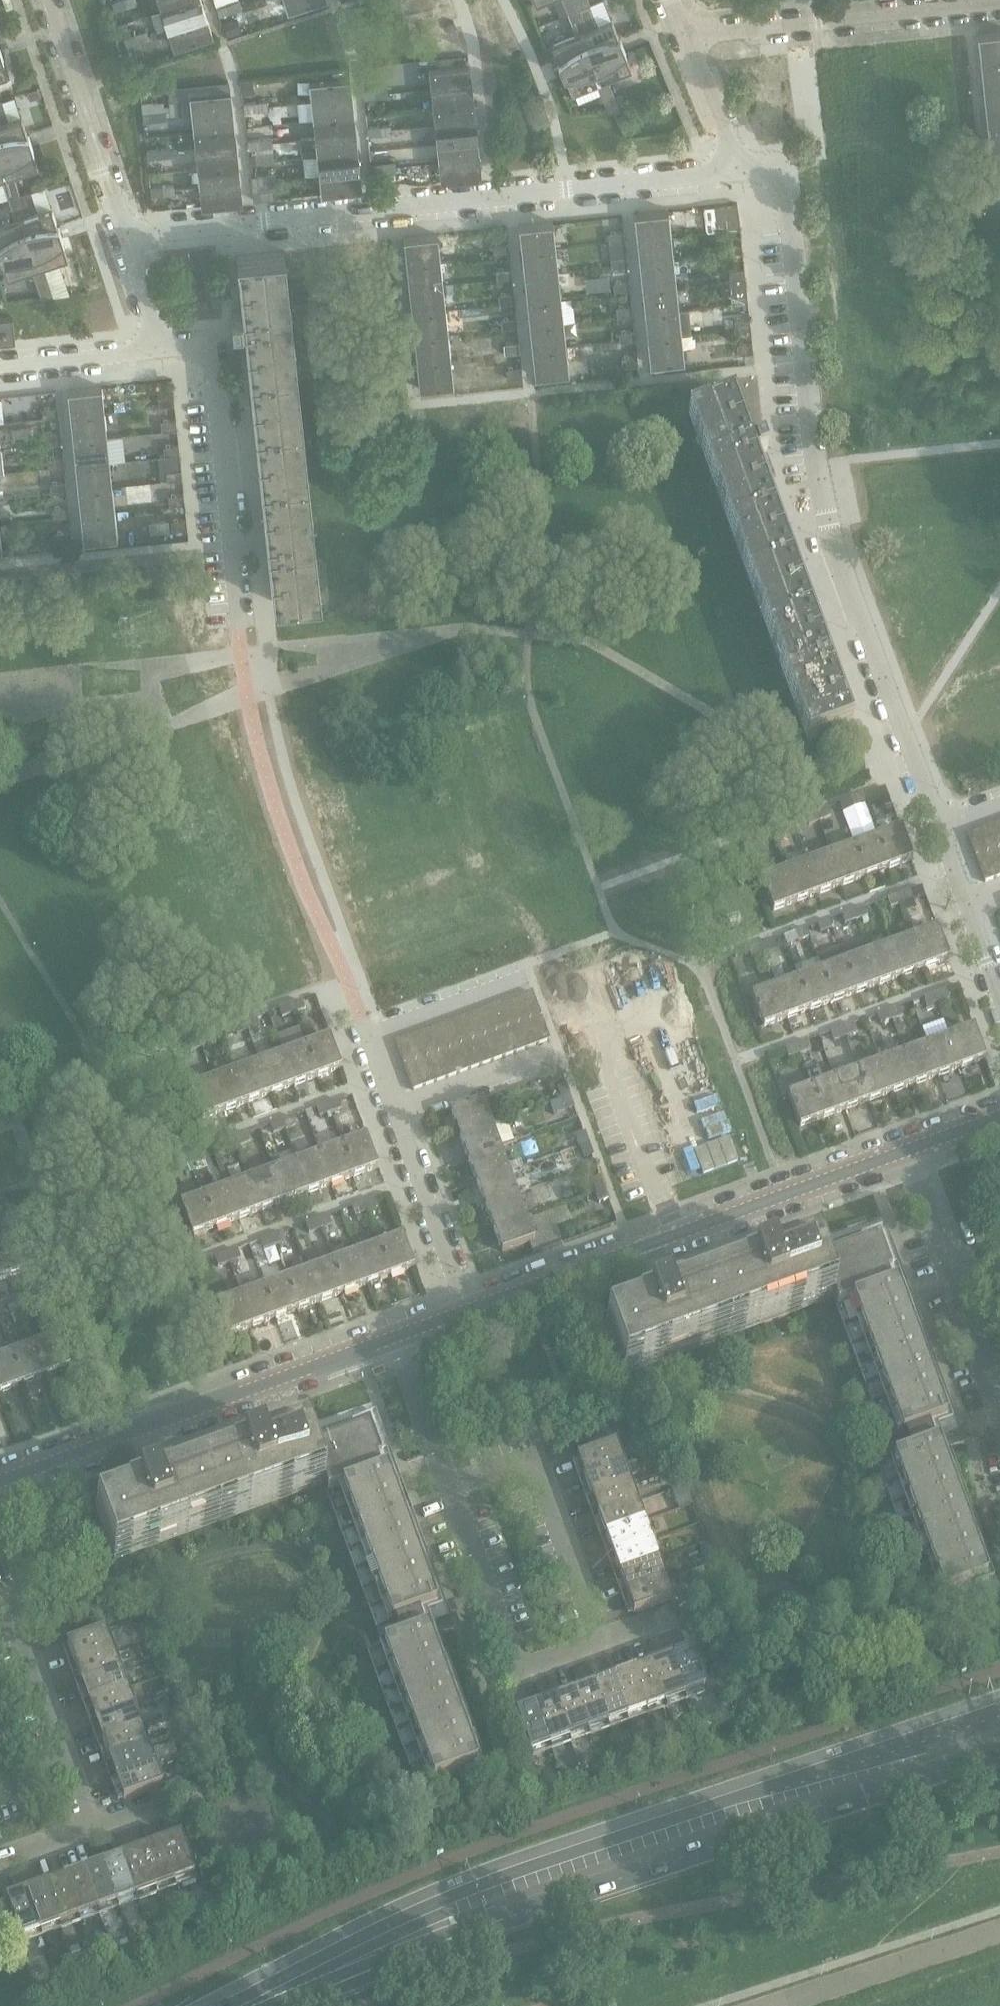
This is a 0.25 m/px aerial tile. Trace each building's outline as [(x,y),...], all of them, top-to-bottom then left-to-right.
[(126,8),(123,0),(122,0),(112,3),(115,12),(126,8)] [(126,8),(137,5),(136,0),(123,0),(126,8)] [(163,11),(198,0),(159,0),(163,11)] [(163,11),(168,29),(207,16),(201,0),(198,0),(163,11)] [(289,10),(319,0),(285,0),(289,10)] [(564,4),(568,14),(579,9),(575,0),(573,0),(564,4)] [(572,24),(576,34),(582,32),(592,56),(622,44),(604,0),(602,0),(579,9),(583,20),(572,24)] [(239,1),(228,5),(231,13),(242,10),(239,1)] [(219,17),(231,13),(228,5),(217,9),(219,17)] [(579,9),(568,14),(572,24),(583,20),(579,9)] [(207,16),(168,29),(174,47),(213,35),(207,16)] [(228,37),(243,33),(238,17),(223,22),(228,37)] [(146,31),(135,35),(138,44),(149,40),(146,31)] [(552,44),(562,68),(592,56),(582,32),(576,34),(552,44)] [(980,61),(999,59),(999,33),(977,35),(980,61)] [(126,47),(138,44),(135,35),(123,39),(126,47)] [(622,44),(592,56),(602,81),(607,78),(631,68),(622,44)] [(592,56),(562,68),(572,93),(596,83),(602,81),(592,56)] [(980,61),(983,86),(999,84),(999,59),(980,61)] [(430,70),(432,89),(472,85),(470,66),(430,70)] [(310,82),(312,101),(352,97),(350,78),(310,82)] [(613,93),(607,78),(602,81),(596,83),(602,98),(613,93)] [(227,82),(168,88),(169,100),(191,97),(192,114),(232,110),(230,91),(229,91),(228,82),(227,82)] [(983,86),(985,111),(999,109),(999,84),(983,86)] [(254,85),(243,85),(244,94),(254,94),(254,85)] [(472,85),(432,89),(433,107),(474,103),(472,85)] [(387,88),(375,90),(376,99),(388,97),(387,88)] [(38,89),(28,93),(30,99),(40,96),(38,89)] [(375,90),(363,91),(364,100),(376,99),(375,90)] [(613,93),(602,98),(608,112),(621,111),(619,108),(615,98),(613,93)] [(621,96),(615,98),(619,108),(625,105),(621,96)] [(312,101),(298,103),(300,121),(314,119),(354,115),(352,97),(312,101)] [(15,98),(1,102),(8,121),(21,117),(15,98)] [(22,116),(21,117),(8,121),(1,102),(1,100),(0,100),(0,151),(30,141),(22,116)] [(268,101),(256,103),(257,112),(269,110),(268,101)] [(244,104),(245,113),(257,112),(256,103),(244,104)] [(474,103),(433,107),(435,125),(476,121),(474,103)] [(141,105),(142,114),(154,113),(153,104),(141,105)] [(985,111),(988,135),(999,134),(999,109),(985,111)] [(232,110),(192,114),(194,132),(234,128),(232,110)] [(166,112),(154,113),(155,122),(167,120),(166,112)] [(142,114),(143,119),(143,123),(155,122),(154,113),(142,114)] [(354,115),(314,119),(316,138),(356,134),(354,115)] [(476,121),(435,125),(437,144),(478,139),(476,121)] [(368,128),(367,128),(368,137),(369,137),(392,134),(391,126),(368,128)] [(234,128),(194,132),(196,150),(236,146),(234,128)] [(356,134),(316,138),(318,156),(358,152),(356,134)] [(988,135),(990,160),(999,159),(999,134),(988,135)] [(272,148),(272,139),(260,140),(261,149),(272,148)] [(478,139),(437,144),(439,162),(479,158),(478,139)] [(247,141),(248,150),(261,149),(260,140),(247,141)] [(0,151),(0,153),(8,176),(13,174),(38,166),(30,141),(0,151)] [(236,146),(196,150),(198,168),(238,165),(236,146)] [(170,149),(158,150),(159,159),(171,157),(170,149)] [(146,151),(146,156),(147,160),(159,159),(158,150),(146,151)] [(251,163),(275,160),(274,152),(250,155),(251,163)] [(318,156),(304,158),(306,176),(320,174),(360,170),(358,152),(318,156)] [(479,158),(439,162),(441,181),(481,177),(479,158)] [(990,160),(993,186),(999,185),(999,159),(990,160)] [(395,162),(383,163),(384,172),(396,171),(395,162)] [(372,173),(384,172),(383,163),(372,164),(372,173)] [(238,165),(198,168),(200,187),(240,183),(238,165)] [(360,170),(320,174),(322,193),(362,189),(360,170)] [(13,174),(8,176),(2,178),(5,188),(17,185),(13,174)] [(276,174),(265,175),(266,185),(276,184),(276,174)] [(278,198),(276,184),(266,185),(265,175),(252,177),(253,186),(255,200),(278,198)] [(240,183),(200,187),(202,206),(242,202),(240,183)] [(17,185),(5,188),(9,199),(20,195),(17,185)] [(175,185),(162,186),(163,195),(176,194),(175,185)] [(151,196),(163,195),(162,186),(150,187),(151,196)] [(31,192),(20,195),(23,206),(27,216),(37,213),(31,192)] [(20,195),(9,199),(12,209),(23,206),(20,195)] [(23,206),(12,209),(16,220),(21,218),(27,216),(23,206)] [(37,213),(27,216),(21,218),(29,243),(60,233),(52,208),(37,213)] [(634,214),(637,240),(671,237),(669,211),(634,214)] [(29,243),(21,218),(16,220),(0,225),(0,253),(29,243)] [(725,222),(706,224),(707,233),(741,229),(740,219),(725,221),(725,222)] [(519,227),(522,252),(556,249),(553,223),(519,227)] [(609,233),(610,243),(625,241),(624,232),(609,233)] [(60,233),(29,243),(38,268),(43,266),(68,258),(60,233)] [(404,239),(406,265),(441,261),(438,236),(404,239)] [(671,237),(637,240),(640,265),(674,261),(671,237)] [(0,253),(0,257),(7,278),(32,270),(38,268),(29,243),(0,253)] [(494,245),(495,255),(510,253),(509,244),(494,245)] [(727,246),(728,256),(744,254),(743,244),(727,246)] [(556,249),(522,252),(524,277),(559,274),(556,249)] [(242,311),(231,312),(232,324),(237,324),(239,347),(246,346),(251,345),(260,427),(269,509),(278,600),(273,601),(273,602),(321,597),(312,518),(292,328),(284,252),(237,257),(237,258),(242,257),(248,310),(242,311)] [(612,258),(613,268),(628,266),(627,257),(612,258)] [(441,261),(406,265),(409,289),(443,286),(441,261)] [(674,261),(640,265),(642,290),(677,286),(674,261)] [(43,266),(38,268),(32,270),(37,283),(48,280),(43,266)] [(496,270),(497,280),(513,279),(512,269),(496,270)] [(730,270),(731,280),(746,279),(745,269),(730,270)] [(98,273),(76,281),(79,292),(102,284),(98,273)] [(559,274),(524,277),(527,302),(561,298),(559,274)] [(48,280),(37,283),(41,297),(53,296),(48,280)] [(614,283),(615,293),(631,291),(630,281),(614,283)] [(443,286),(409,289),(412,314),(446,311),(443,286)] [(677,286),(642,290),(645,314),(679,311),(677,286)] [(499,295),(500,305),(515,303),(514,293),(499,295)] [(733,295),(734,305),(749,303),(748,294),(733,295)] [(561,298),(527,302),(530,327),(564,323),(561,298)] [(617,307),(618,317),(633,316),(632,306),(617,307)] [(679,311),(645,314),(648,339),(682,335),(691,335),(688,310),(679,311)] [(446,311),(412,314),(414,339),(448,335),(446,311)] [(15,342),(13,318),(0,319),(0,343),(15,342)] [(502,320),(503,330),(518,328),(517,318),(502,320)] [(735,320),(736,330),(751,328),(750,318),(735,320)] [(564,323),(530,327),(532,351),(567,348),(564,323)] [(620,332),(621,342),(636,341),(635,331),(620,332)] [(448,335),(414,339),(417,364),(451,360),(448,335)] [(682,335),(648,339),(650,365),(685,361),(682,335)] [(504,344),(505,354),(520,353),(519,343),(504,344)] [(753,343),(738,345),(739,355),(754,353),(753,343)] [(567,348),(532,351),(535,377),(569,374),(567,348)] [(622,357),(623,367),(638,366),(637,356),(622,357)] [(451,360),(417,364),(419,389),(454,386),(451,360)] [(507,369),(508,379),(523,378),(522,368),(507,369)] [(68,391),(70,417),(105,413),(102,387),(68,391)] [(158,397),(159,407),(175,406),(174,396),(158,397)] [(848,725),(787,560),(759,484),(771,480),(763,458),(767,457),(763,445),(747,451),(729,401),(734,399),(734,398),(689,414),(808,741),(853,725),(853,723),(848,725)] [(42,409),(43,419),(59,418),(58,408),(42,409)] [(105,413),(70,417),(73,441),(107,438),(105,413)] [(161,422),(162,432),(177,430),(176,421),(161,422)] [(45,434),(46,444),(61,443),(60,433),(45,434)] [(107,438),(73,441),(76,466),(110,462),(125,461),(123,436),(107,438)] [(164,447),(165,457),(180,456),(179,446),(164,447)] [(47,459),(48,469),(64,467),(63,457),(47,459)] [(110,462),(76,466),(78,491),(112,487),(110,462)] [(166,472),(167,482),(182,480),(181,470),(166,472)] [(50,483),(51,493),(66,492),(65,482),(50,483)] [(112,487),(78,491),(81,516),(115,512),(112,487)] [(169,496),(170,506),(185,505),(184,495),(169,496)] [(53,508),(54,518),(69,517),(68,507),(53,508)] [(115,512),(81,516),(83,541),(118,538),(115,512)] [(172,531),(188,530),(187,520),(171,521),(172,531)] [(70,532),(55,533),(56,543),(72,542),(70,532)] [(863,796),(852,800),(855,808),(866,804),(863,796)] [(832,816),(829,808),(817,812),(820,821),(832,816)] [(820,821),(817,812),(806,817),(809,825),(820,821)] [(990,825),(999,850),(999,849),(999,822),(990,825)] [(782,825),(771,829),(774,837),(785,833),(782,825)] [(990,825),(979,829),(988,854),(999,850),(990,825)] [(902,828),(878,837),(890,869),(913,860),(902,828)] [(771,829),(760,833),(763,842),(774,837),(771,829)] [(979,829),(969,833),(967,834),(976,858),(988,854),(979,829)] [(878,837),(855,845),(867,877),(890,869),(878,837)] [(855,845),(832,853),(832,854),(844,885),(867,877),(855,845)] [(988,854),(997,878),(999,877),(999,853),(999,850),(988,854)] [(832,854),(809,862),(821,894),(844,885),(832,854)] [(988,854),(976,858),(985,883),(997,878),(988,854)] [(809,862),(786,870),(798,902),(821,894),(809,862)] [(762,879),(774,911),(798,902),(786,870),(762,879)] [(911,891),(899,895),(902,903),(914,899),(911,891)] [(899,895),(888,899),(891,907),(902,903),(899,895)] [(865,908),(853,912),(856,920),(868,916),(865,908)] [(853,912),(842,916),(845,924),(856,920),(853,912)] [(731,927),(741,923),(740,918),(729,922),(731,927)] [(938,928),(915,936),(914,936),(926,968),(950,960),(938,928)] [(807,929),(796,933),(799,941),(810,937),(807,929)] [(914,936),(891,945),(903,977),(926,968),(914,936)] [(772,942),(761,946),(764,954),(775,950),(772,942)] [(891,945),(868,953),(880,985),(903,977),(891,945)] [(761,946),(749,950),(752,958),(764,954),(761,946)] [(868,953),(845,961),(857,993),(880,985),(868,953)] [(845,961),(822,970),(834,1002),(857,993),(845,961)] [(822,970),(799,978),(811,1010),(834,1002),(822,970)] [(799,978),(776,987),(788,1019),(811,1010),(799,978)] [(752,995),(764,1027),(788,1019),(776,987),(752,995)] [(947,991),(936,995),(939,1003),(950,999),(947,991)] [(533,992),(521,996),(531,1020),(542,1016),(533,992)] [(936,995),(924,999),(927,1007),(939,1003),(936,995)] [(521,996),(510,1000),(519,1024),(531,1020),(521,996)] [(510,1000),(499,1004),(508,1028),(519,1024),(510,1000)] [(303,1001),(292,1005),(295,1014),(306,1010),(303,1001)] [(499,1004),(488,1008),(497,1033),(508,1028),(499,1004)] [(280,1009),(283,1018),(295,1014),(292,1005),(280,1009)] [(901,1007),(890,1011),(893,1020),(904,1016),(901,1007)] [(488,1008),(476,1012),(486,1037),(497,1033),(488,1008)] [(890,1011),(878,1016),(881,1024),(893,1020),(890,1011)] [(486,1037),(476,1012),(464,1017),(474,1041),(486,1037)] [(542,1016),(531,1020),(540,1044),(551,1040),(542,1016)] [(258,1017),(245,1022),(249,1031),(261,1026),(258,1017)] [(474,1041),(464,1017),(452,1021),(462,1046),(474,1041)] [(531,1020),(519,1024),(528,1049),(540,1044),(531,1020)] [(462,1046),(452,1021),(441,1025),(450,1050),(462,1046)] [(234,1026),(238,1035),(249,1031),(245,1022),(234,1026)] [(519,1024),(508,1028),(517,1053),(528,1049),(519,1024)] [(854,1024),(843,1028),(846,1037),(858,1033),(854,1024)] [(450,1050),(441,1025),(430,1030),(439,1054),(450,1050)] [(974,1027),(951,1036),(962,1068),(985,1059),(974,1027)] [(508,1028),(497,1033),(506,1057),(517,1053),(508,1028)] [(846,1037),(843,1028),(831,1033),(834,1041),(846,1037)] [(430,1030),(419,1034),(428,1058),(439,1054),(430,1030)] [(497,1033),(486,1037),(495,1061),(506,1057),(497,1033)] [(211,1034),(200,1038),(203,1047),(214,1043),(211,1034)] [(419,1034),(407,1038),(417,1062),(428,1058),(419,1034)] [(951,1036),(928,1044),(939,1076),(962,1068),(951,1036)] [(330,1037),(306,1045),(318,1077),(341,1068),(330,1037)] [(486,1037),(474,1041),(483,1066),(495,1061),(486,1037)] [(200,1038),(188,1042),(191,1051),(203,1047),(200,1038)] [(407,1038),(397,1042),(396,1042),(405,1067),(417,1062),(407,1038)] [(474,1041),(462,1046),(471,1070),(483,1066),(474,1041)] [(809,1041),(798,1045),(801,1053),(812,1049),(809,1041)] [(928,1044),(905,1052),(905,1053),(916,1084),(939,1076),(928,1044)] [(306,1045),(283,1054),(295,1086),(318,1077),(306,1045)] [(798,1045),(786,1049),(789,1057),(801,1053),(798,1045)] [(462,1046),(450,1050),(459,1074),(471,1070),(462,1046)] [(450,1050),(439,1054),(448,1078),(459,1074),(450,1050)] [(905,1053),(882,1061),(893,1093),(916,1084),(905,1053)] [(283,1054),(260,1062),(272,1094),(295,1086),(283,1054)] [(439,1054),(428,1058),(437,1082),(448,1078),(439,1054)] [(428,1058),(417,1062),(426,1087),(437,1082),(428,1058)] [(882,1061),(858,1069),(870,1101),(893,1093),(882,1061)] [(260,1062),(237,1071),(249,1102),(272,1094),(260,1062)] [(417,1062),(405,1067),(414,1091),(426,1087),(417,1062)] [(858,1069),(835,1078),(847,1110),(870,1101),(858,1069)] [(237,1071),(214,1079),(226,1111),(249,1102),(237,1071)] [(835,1078),(812,1086),(824,1118),(847,1110),(835,1078)] [(214,1079),(190,1088),(202,1120),(226,1111),(214,1079)] [(571,1097),(566,1085),(558,1088),(562,1100),(571,1097)] [(789,1095),(800,1127),(824,1118),(812,1086),(789,1095)] [(575,1108),(571,1097),(562,1100),(566,1111),(575,1108)] [(339,1099),(328,1103),(331,1112),(343,1108),(339,1099)] [(562,1100),(550,1104),(554,1115),(566,1111),(562,1100)] [(484,1101),(452,1113),(461,1136),(492,1125),(484,1101)] [(328,1103),(316,1107),(319,1116),(331,1112),(328,1103)] [(293,1117),(282,1121),(285,1130),(297,1125),(293,1117)] [(282,1121),(271,1125),(274,1134),(285,1130),(282,1121)] [(492,1125),(461,1136),(469,1159),(501,1148),(492,1125)] [(579,1146),(580,1146),(588,1143),(584,1133),(576,1136),(579,1146)] [(248,1134),(236,1138),(239,1146),(251,1142),(248,1134)] [(366,1136),(343,1145),(354,1177),(378,1168),(366,1136)] [(236,1138),(224,1142),(227,1150),(239,1146),(236,1138)] [(343,1145),(320,1153),(331,1185),(354,1177),(343,1145)] [(584,1159),(593,1156),(589,1145),(580,1148),(584,1159)] [(501,1148),(469,1159),(477,1182),(509,1171),(501,1148)] [(201,1151),(190,1155),(193,1163),(204,1159),(201,1151)] [(320,1153),(297,1162),(308,1194),(331,1185),(320,1153)] [(190,1155),(178,1159),(181,1167),(183,1167),(192,1163),(193,1163),(190,1155)] [(297,1162),(274,1170),(285,1202),(308,1194),(297,1162)] [(192,1163),(183,1167),(186,1174),(195,1171),(192,1163)] [(274,1170),(251,1179),(262,1210),(285,1202),(274,1170)] [(509,1171),(477,1182),(486,1205),(518,1194),(509,1171)] [(591,1180),(595,1192),(604,1189),(600,1177),(591,1180)] [(251,1179),(228,1187),(239,1219),(262,1210),(251,1179)] [(228,1187),(205,1195),(216,1227),(239,1219),(228,1187)] [(570,1188),(562,1191),(565,1200),(574,1196),(570,1188)] [(604,1189),(595,1192),(599,1203),(608,1200),(604,1189)] [(518,1194),(486,1205),(494,1228),(526,1217),(518,1194)] [(193,1236),(216,1227),(205,1195),(181,1204),(193,1236)] [(375,1199),(364,1203),(367,1212),(378,1208),(375,1199)] [(364,1203),(352,1207),(355,1216),(367,1212),(364,1203)] [(328,1216),(318,1220),(321,1228),(332,1224),(328,1216)] [(526,1217),(494,1228),(503,1252),(535,1241),(526,1217)] [(318,1220),(307,1224),(310,1232),(321,1228),(318,1220)] [(952,1453),(948,1441),(962,1436),(956,1418),(907,1283),(885,1226),(816,1251),(833,1297),(893,1462),(878,1467),(928,1603),(997,1578),(952,1453)] [(283,1233),(272,1237),(275,1246),(286,1242),(283,1233)] [(403,1236),(379,1244),(391,1276),(414,1268),(403,1236)] [(272,1237),(261,1242),(264,1250),(275,1246),(272,1237)] [(379,1244),(356,1253),(368,1285),(391,1276),(379,1244)] [(238,1248),(226,1253),(229,1262),(241,1257),(238,1248)] [(10,1277),(0,1249),(0,1281),(10,1277)] [(771,1262),(754,1268),(752,1269),(754,1273),(712,1289),(729,1335),(833,1297),(816,1251),(773,1267),(771,1262)] [(226,1253),(215,1257),(218,1266),(229,1262),(226,1253)] [(356,1253),(333,1261),(345,1293),(368,1285),(356,1253)] [(333,1261),(310,1270),(322,1302),(345,1293),(333,1261)] [(310,1270),(287,1278),(299,1310),(322,1302),(310,1270)] [(287,1278),(264,1287),(276,1319),(299,1310),(287,1278)] [(264,1287),(241,1295),(253,1327),(276,1319),(264,1287)] [(667,1300),(650,1306),(648,1307),(650,1311),(607,1327),(624,1374),(729,1335),(712,1289),(669,1305),(667,1300)] [(229,1336),(253,1327),(241,1295),(217,1304),(229,1336)] [(31,1299),(20,1303),(24,1312),(35,1308),(31,1299)] [(20,1303),(9,1307),(12,1316),(24,1312),(20,1303)] [(58,1336),(35,1344),(46,1376),(70,1368),(58,1336)] [(35,1344),(12,1353),(23,1385),(46,1376),(35,1344)] [(0,1357),(0,1392),(0,1393),(23,1385),(12,1353),(0,1357)] [(438,1630),(453,1625),(454,1625),(376,1412),(306,1437),(323,1483),(383,1648),(368,1653),(418,1789),(456,1776),(487,1764),(442,1640),(438,1630)] [(262,1448),(244,1454),(243,1455),(244,1460),(202,1475),(219,1521),(323,1483),(306,1437),(263,1453),(262,1448)] [(616,1445),(577,1459),(584,1479),(623,1465),(616,1445)] [(623,1465),(584,1479),(591,1499),(630,1485),(623,1465)] [(158,1486),(140,1492),(139,1493),(140,1498),(97,1513),(114,1560),(219,1521),(202,1475),(159,1491),(158,1486)] [(630,1485),(591,1499),(598,1518),(637,1504),(630,1485)] [(686,1487),(672,1492),(679,1510),(693,1505),(686,1487)] [(637,1504),(598,1518),(605,1537),(644,1523),(637,1504)] [(644,1523),(605,1537),(612,1556),(651,1542),(644,1523)] [(651,1542),(612,1556),(619,1575),(658,1561),(651,1542)] [(658,1561),(619,1575),(626,1594),(665,1580),(658,1561)] [(665,1580),(626,1594),(634,1614),(672,1600),(665,1580)] [(106,1631),(70,1644),(67,1645),(74,1665),(113,1651),(106,1631)] [(113,1651),(74,1665),(81,1685),(120,1671),(113,1651)] [(691,1651),(670,1658),(685,1697),(705,1690),(691,1651)] [(670,1658),(651,1665),(665,1704),(685,1697),(670,1658)] [(651,1665),(632,1672),(646,1711),(665,1704),(651,1665)] [(120,1671),(81,1685),(88,1704),(127,1690),(120,1671)] [(632,1672),(613,1679),(627,1718),(646,1711),(632,1672)] [(613,1679),(594,1686),(608,1725),(627,1718),(613,1679)] [(594,1686),(575,1693),(589,1732),(608,1725),(594,1686)] [(127,1690),(88,1704),(95,1723),(134,1709),(127,1690)] [(575,1693),(556,1700),(570,1739),(589,1732),(575,1693)] [(556,1700),(536,1707),(550,1746),(570,1739),(556,1700)] [(536,1707),(516,1715),(531,1753),(550,1746),(536,1707)] [(134,1709),(95,1723),(102,1742),(141,1728),(134,1709)] [(141,1728),(102,1742),(109,1761),(148,1747),(141,1728)] [(635,1745),(618,1752),(622,1762),(639,1756),(635,1745)] [(148,1747),(109,1761),(116,1780),(155,1766),(148,1747)] [(155,1766),(116,1780),(124,1801),(162,1787),(155,1766)] [(559,1774),(546,1779),(549,1789),(563,1784),(559,1774)] [(181,1837),(160,1844),(175,1883),(195,1876),(181,1837)] [(160,1844),(141,1851),(155,1890),(175,1883),(160,1844)] [(155,1890),(141,1851),(122,1858),(136,1897),(155,1890)] [(136,1897),(122,1858),(103,1865),(117,1904),(136,1897)] [(117,1904),(103,1865),(84,1872),(98,1911),(117,1904)] [(98,1911),(84,1872),(65,1879),(79,1918),(98,1911)] [(79,1918),(65,1879),(45,1886),(60,1925),(79,1918)] [(60,1925),(45,1886),(26,1893),(40,1932),(60,1925)] [(40,1932),(26,1893),(6,1901),(20,1939),(40,1932)] [(78,1946),(69,1950),(73,1962),(83,1959),(78,1946)]
